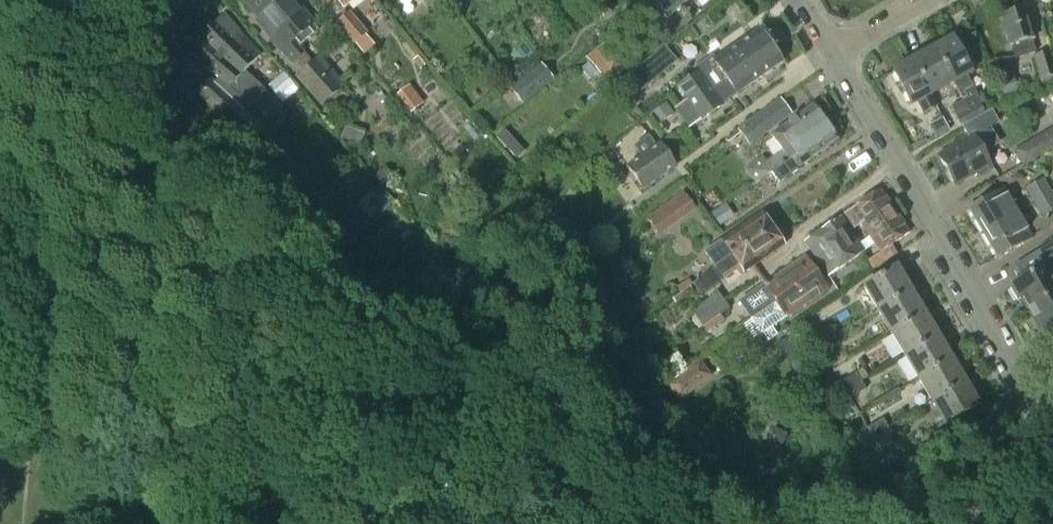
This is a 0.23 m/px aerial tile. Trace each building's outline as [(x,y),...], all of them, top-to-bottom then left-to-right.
[(293,0),(247,0),(245,2),(269,30),(267,32),(283,51),(295,61),(303,53),(298,47),(317,30),(313,25),(314,24),(293,0)] [(601,1),(610,13),(625,0),(602,0),(601,1)] [(654,3),(667,19),(688,1),(687,0),(658,0),(654,3)] [(1032,40),(1024,10),(1002,16),(1010,46),(1012,46),(1015,58),(1034,53),(1030,41),(1032,40)] [(368,33),(349,11),(335,23),(353,46),(368,33)] [(223,48),(246,69),(260,54),(237,33),(238,31),(221,15),(200,37),(217,54),(223,48)] [(759,30),(714,61),(712,57),(694,70),(697,73),(677,87),(687,101),(709,85),(725,79),(770,46),(759,30)] [(586,59),(601,77),(630,52),(614,34),(586,59)] [(217,54),(200,37),(187,52),(215,77),(196,96),(241,138),(254,124),(242,112),(262,90),(243,72),(246,69),(223,48),(217,54)] [(934,48),(952,82),(962,100),(973,120),(990,111),(981,95),(978,96),(966,74),(970,72),(952,38),(934,48)] [(687,101),(701,121),(723,106),(722,103),(735,94),(737,96),(782,62),(770,46),(725,79),(709,85),(687,101)] [(952,82),(934,48),(912,61),(931,93),(952,82)] [(1049,52),(1033,57),(1039,80),(1052,77),(1052,65),(1049,52)] [(628,102),(666,70),(653,55),(615,88),(628,102)] [(316,61),(297,77),(321,105),(340,89),(316,61)] [(931,93),(912,61),(907,64),(906,61),(894,67),(896,70),(892,72),(911,105),(917,102),(924,113),(937,106),(930,94),(931,93)] [(552,80),(540,65),(510,89),(522,104),(552,80)] [(268,86),(278,97),(290,86),(281,76),(268,86)] [(1013,80),(999,85),(1004,97),(1017,92),(1013,80)] [(398,97),(413,115),(424,106),(410,88),(398,97)] [(973,120),(962,100),(950,107),(960,127),(961,127),(973,120)] [(673,114),(665,104),(651,114),(658,124),(673,114)] [(771,136),(783,152),(767,164),(764,158),(746,171),(756,185),(772,174),(798,155),(792,148),(825,123),(813,107),(771,136)] [(777,125),(767,111),(753,121),(763,135),(777,125)] [(973,120),(961,127),(966,136),(958,140),(960,144),(938,156),(948,172),(947,175),(950,181),(953,182),(955,186),(977,174),(979,177),(993,169),(984,153),(999,144),(990,128),(997,124),(990,111),(973,120)] [(949,131),(943,120),(929,127),(936,138),(949,131)] [(798,155),(772,174),(779,185),(797,172),(796,170),(837,140),(825,123),(792,148),(798,155)] [(1015,151),(1022,163),(1052,145),(1052,129),(1015,151)] [(505,148),(513,141),(503,130),(495,137),(505,148)] [(675,167),(659,145),(656,147),(649,136),(633,146),(642,157),(627,168),(642,190),(675,167)] [(286,180),(267,163),(258,172),(277,190),(286,180)] [(374,177),(381,185),(391,177),(384,169),(374,177)] [(1033,203),(1051,192),(1043,178),(1024,189),(1033,203)] [(985,233),(1018,214),(1003,188),(970,208),(985,233)] [(861,223),(881,252),(910,233),(880,190),(845,213),(855,227),(861,223)] [(683,191),(661,207),(674,224),(696,208),(683,191)] [(1033,203),(1042,217),(1052,210),(1052,191),(1051,192),(1033,203)] [(721,207),(716,200),(705,207),(709,214),(721,207)] [(374,222),(389,206),(386,203),(372,219),(374,222)] [(734,217),(725,205),(710,215),(719,227),(734,217)] [(718,269),(773,230),(762,214),(707,253),(718,269)] [(1018,214),(985,233),(999,258),(1032,239),(1018,214)] [(841,216),(805,241),(829,276),(865,251),(841,216)] [(785,246),(773,230),(718,269),(724,277),(740,266),(746,274),(785,246)] [(1045,266),(1049,264),(1047,260),(1052,257),(1052,244),(1016,265),(1024,279),(1015,284),(1029,309),(1052,295),(1052,280),(1045,266)] [(806,258),(740,302),(751,318),(762,311),(817,274),(806,258)] [(444,266),(428,263),(426,276),(441,280),(444,266)] [(877,311),(910,291),(896,268),(863,287),(877,311)] [(817,274),(762,311),(752,319),(762,334),(773,327),(828,290),(817,274)] [(676,305),(694,293),(690,287),(672,299),(676,305)] [(923,314),(910,291),(877,311),(890,333),(923,314)] [(717,292),(714,294),(692,314),(701,328),(728,308),(717,292)] [(1029,309),(1042,334),(1052,328),(1052,295),(1029,309)] [(923,314),(890,333),(904,356),(937,337),(923,314)] [(608,323),(595,327),(600,342),(612,339),(608,323)] [(819,345),(834,336),(829,327),(814,336),(819,345)] [(838,344),(834,336),(819,345),(823,353),(838,344)] [(951,360),(937,337),(904,356),(918,379),(951,360)] [(792,339),(779,347),(796,376),(810,367),(792,339)] [(964,383),(951,360),(918,379),(931,402),(964,383)] [(644,365),(639,362),(630,362),(625,364),(632,374),(644,365)] [(696,364),(668,385),(679,399),(707,378),(696,364)] [(845,390),(861,381),(856,373),(840,382),(845,390)] [(866,390),(861,381),(845,390),(850,399),(866,390)] [(964,383),(931,402),(945,426),(978,406),(964,383)] [(872,436),(888,427),(883,418),(867,428),(872,436)] [(782,445),(787,433),(775,427),(770,440),(782,445)] [(892,435),(888,427),(872,436),(877,444),(892,435)]
